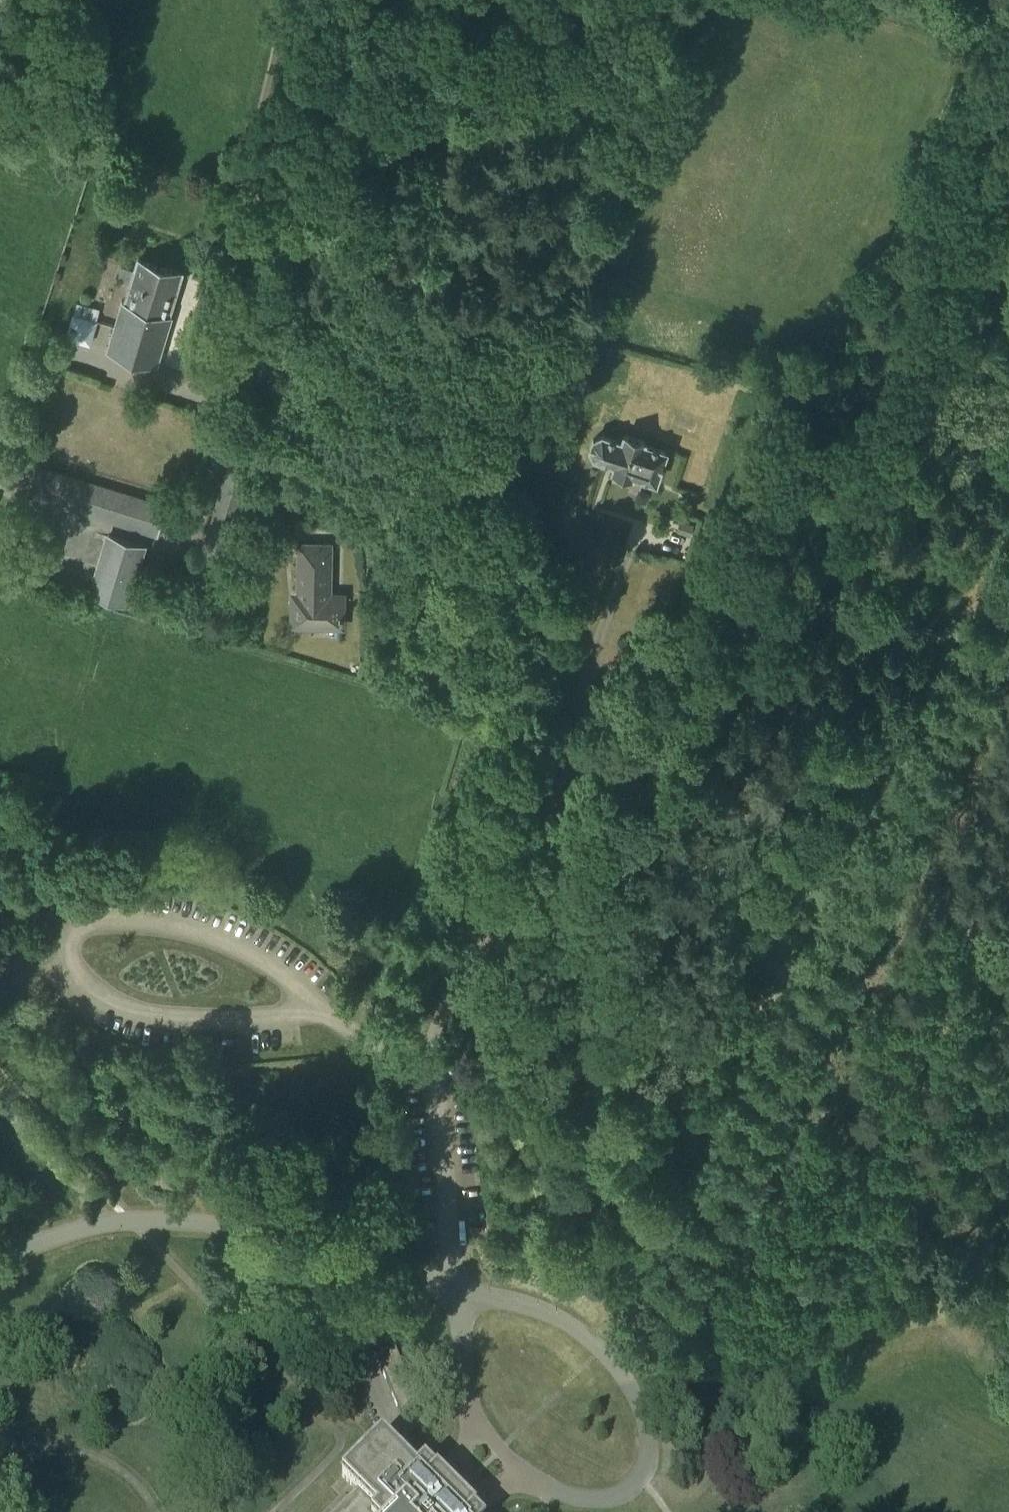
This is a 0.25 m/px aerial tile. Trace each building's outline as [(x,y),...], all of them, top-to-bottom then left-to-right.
[(182,273),(156,265),(139,260),(136,270),(121,266),(116,280),(132,285),(127,301),(124,300),(109,349),(158,364),(173,315),(170,314),(182,273)] [(97,321),(101,309),(78,302),(75,314),(68,337),(91,344),(98,321),(97,321)] [(622,442),(601,435),(601,436),(599,436),(593,439),(590,448),(593,455),(594,455),(594,457),(614,464),(612,470),(633,477),(633,475),(655,482),(666,452),(643,444),(644,442),(624,436),(622,442)] [(216,582),(255,450),(235,444),(196,576),(216,582)] [(30,488),(28,494),(114,521),(158,534),(167,506),(143,499),(36,467),(30,488)] [(679,531),(689,535),(692,525),(682,521),(679,531)] [(127,600),(143,545),(109,535),(93,591),(127,600)] [(331,604),(332,543),(299,542),(298,603),(293,603),(293,625),(343,626),(344,604),(331,604)] [(356,1212),(363,1204),(356,1197),(349,1206),(356,1212)] [(383,1340),(372,1345),(376,1353),(387,1349),(383,1340)] [(420,1412),(395,1352),(377,1359),(402,1420),(420,1412)] [(425,1464),(417,1472),(382,1437),(375,1444),(368,1437),(342,1463),(349,1470),(342,1477),(357,1493),(338,1511),(477,1511),(486,1503),(466,1483),(447,1464),(436,1475),(425,1464)]
